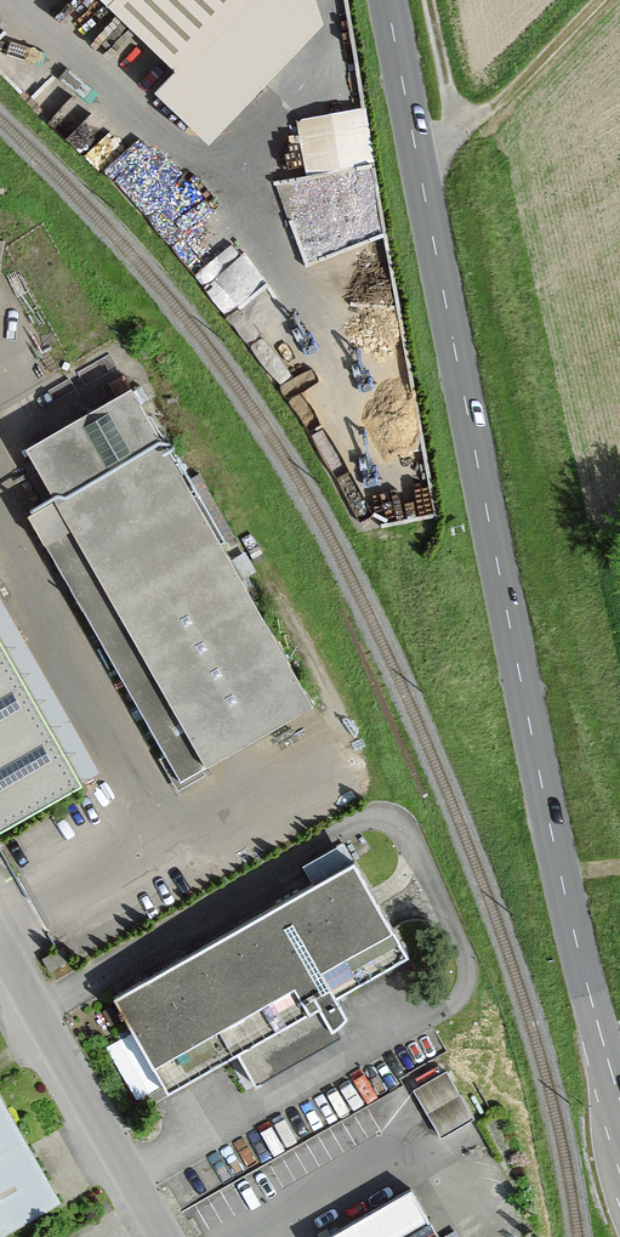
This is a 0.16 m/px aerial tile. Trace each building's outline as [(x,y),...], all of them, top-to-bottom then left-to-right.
[(327,30),(317,0),(44,0),(212,154),(327,30)] [(292,216),(308,271),(400,245),(361,111),(298,130),(313,181),(296,186),(304,213),(292,216)] [(213,284),(240,314),(273,285),(246,255),(213,284)] [(29,523),(183,788),(317,710),(133,395),(28,456),(57,507),(29,523)] [(85,791),(0,641),(0,839),(85,791)] [(411,965),(354,868),(115,1007),(171,1104),(242,1062),(258,1090),(340,1042),(337,1037),(354,1027),(341,1006),(411,965)] [(413,1069),(439,1127),(475,1111),(450,1053),(413,1069)] [(0,1105),(0,1236),(15,1236),(61,1211),(0,1105)] [(410,1196),(342,1236),(435,1236),(410,1196)]
